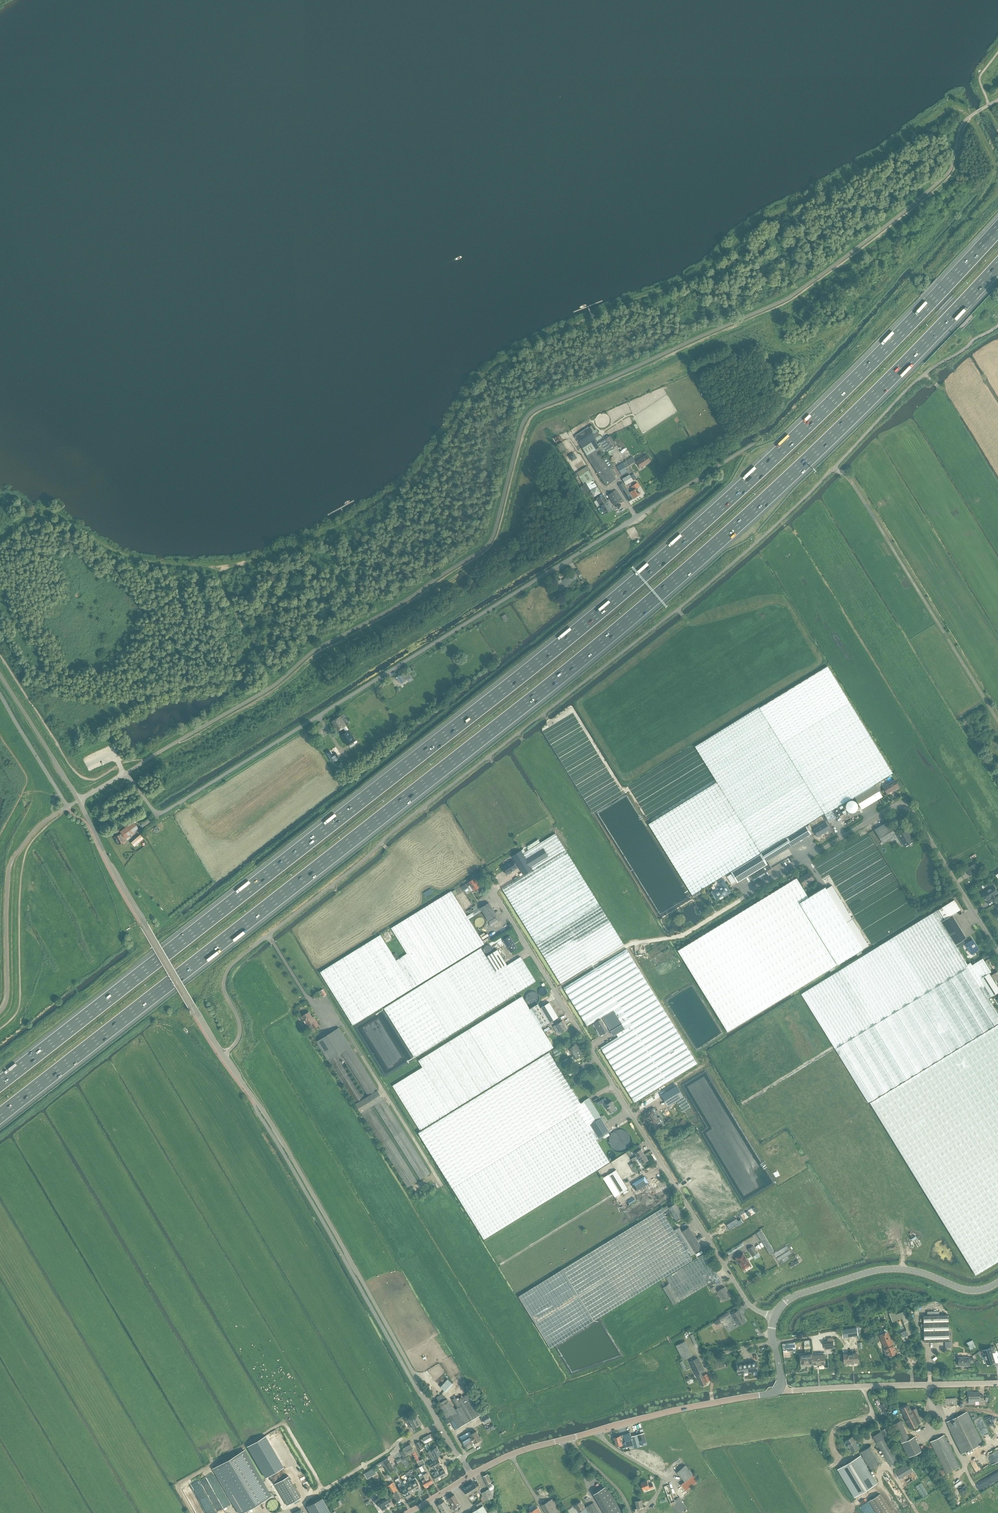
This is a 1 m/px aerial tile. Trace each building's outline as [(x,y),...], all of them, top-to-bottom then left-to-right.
[(589,427),(575,436),(587,455),(599,448),(597,444),(595,440),(596,440),(593,436),(594,435),(592,432),(589,427)] [(596,429),(592,432),(594,435),(593,436),(596,440),(597,441),(602,438),(600,435),(596,429)] [(599,443),(597,444),(599,448),(602,451),(605,454),(607,453),(607,452),(611,450),(612,449),(617,446),(610,436),(600,442),(599,443)] [(560,452),(566,449),(562,442),(556,445),(560,452)] [(587,455),(586,456),(606,486),(616,479),(614,476),(616,474),(612,468),(613,467),(607,457),(603,460),(600,455),(603,453),(602,451),(599,448),(587,455)] [(640,468),(651,461),(647,454),(636,462),(640,468)] [(635,462),(632,456),(616,466),(622,475),(627,471),(625,468),(635,462)] [(590,490),(596,486),(593,481),(594,481),(588,471),(579,477),(583,484),(586,482),(590,490)] [(633,480),(636,478),(633,474),(630,476),(629,474),(622,479),(626,485),(633,481),(633,480)] [(633,499),(629,493),(623,483),(619,486),(628,501),(633,499)] [(636,488),(640,486),(638,483),(631,486),(633,490),(629,493),(633,499),(640,494),(636,488)] [(597,486),(590,490),(591,492),(593,495),(594,497),(600,493),(597,486)] [(618,500),(621,498),(616,490),(608,495),(614,505),(619,502),(618,500)] [(604,495),(596,500),(600,507),(598,508),(602,515),(605,514),(612,510),(604,495)] [(556,586),(559,591),(567,587),(566,585),(577,578),(573,573),(562,581),(561,579),(556,582),(558,585),(556,586)] [(842,804),(854,797),(875,784),(878,782),(893,773),(828,666),(759,708),(824,814),(825,814),(824,815),(828,822),(836,817),(832,810),(842,804)] [(408,671),(396,677),(400,684),(408,679),(409,682),(413,680),(412,677),(408,671)] [(824,814),(759,708),(759,707),(695,746),(717,782),(648,824),(694,898),(701,893),(699,890),(760,853),(761,853),(761,854),(766,862),(811,834),(806,825),(824,814)] [(340,717),(331,722),(337,731),(343,728),(345,726),(340,717)] [(346,732),(342,734),(345,739),(343,740),(346,745),(352,741),(354,740),(348,730),(348,731),(345,726),(343,728),(346,732)] [(332,755),(328,757),(331,762),(338,758),(335,753),(332,755)] [(882,787),(887,794),(894,790),(899,787),(895,780),(882,787)] [(875,784),(854,797),(855,798),(862,809),(863,808),(880,798),(882,796),(877,788),(875,784)] [(857,807),(858,806),(857,805),(857,804),(857,803),(856,802),(855,801),(854,800),(853,800),(852,800),(851,800),(850,800),(849,800),(848,801),(847,802),(846,803),(846,804),(846,805),(846,806),(846,807),(846,808),(846,809),(847,810),(848,811),(849,811),(850,811),(851,812),(852,812),(853,811),(854,811),(855,810),(856,810),(857,809),(857,808),(857,807)] [(836,818),(846,812),(842,804),(832,810),(836,817),(836,818)] [(888,821),(874,830),(882,843),(893,836),(892,834),(894,832),(888,821)] [(125,838),(138,828),(133,822),(120,832),(125,838)] [(817,837),(830,829),(826,822),(813,830),(817,837)] [(905,847),(913,842),(908,834),(909,834),(907,830),(898,836),(905,847)] [(532,869),(565,849),(555,833),(525,852),(522,854),(532,869)] [(125,841),(121,834),(114,838),(118,845),(125,841)] [(134,846),(143,839),(140,835),(131,843),(134,846)] [(502,888),(502,889),(561,983),(624,944),(565,849),(532,869),(524,875),(502,888)] [(532,869),(522,854),(521,851),(512,856),(524,875),(532,869)] [(765,862),(766,862),(761,854),(731,872),(732,873),(727,877),(731,884),(736,881),(737,882),(750,875),(753,880),(772,868),(769,869),(765,862)] [(511,872),(518,868),(513,860),(502,867),(506,875),(508,874),(509,875),(511,873),(511,872)] [(969,876),(978,870),(974,864),(965,869),(969,876)] [(814,879),(809,872),(799,878),(803,886),(814,879)] [(474,891),(480,887),(475,878),(466,884),(468,886),(470,885),(474,891)] [(712,929),(678,950),(727,1032),(760,1011),(762,1010),(862,948),(868,945),(832,885),(826,889),(825,887),(808,897),(796,878),(745,909),(712,929)] [(723,897),(731,892),(722,879),(717,882),(720,886),(711,891),(716,900),(723,896),(723,897)] [(997,901),(997,892),(994,886),(982,893),(986,900),(991,898),(993,902),(995,901),(996,903),(997,901)] [(431,889),(423,893),(426,897),(433,893),(431,889)] [(482,911),(480,908),(467,916),(451,891),(391,928),(407,954),(396,960),(396,959),(392,954),(380,935),(320,972),(353,1025),(416,986),(484,944),(469,919),(482,911)] [(966,938),(952,915),(960,910),(954,900),(938,910),(935,912),(801,994),(834,1048),(889,1014),(968,965),(967,964),(955,945),(966,938)] [(480,908),(482,911),(488,921),(496,916),(489,903),(480,908)] [(484,925),(485,923),(484,921),(484,920),(483,919),(481,918),(480,918),(479,918),(478,918),(477,918),(475,919),(473,921),(473,922),(473,923),(473,925),(474,926),(474,927),(475,928),(476,929),(478,929),(480,929),(481,929),(483,928),(483,927),(484,926),(484,925)] [(496,918),(489,922),(492,926),(499,922),(496,918)] [(509,936),(503,940),(505,943),(507,946),(511,952),(517,948),(509,936)] [(971,954),(978,949),(976,945),(975,946),(972,940),(965,944),(971,954)] [(670,946),(641,964),(647,973),(676,955),(670,946)] [(388,1006),(384,1008),(414,1057),(418,1054),(444,1038),(536,982),(520,957),(515,960),(507,965),(496,972),(481,948),(414,990),(388,1006)] [(634,1102),(698,1064),(627,949),(564,988),(587,1026),(602,1017),(611,1031),(614,1035),(617,1033),(618,1036),(601,1048),(634,1102)] [(496,972),(507,965),(497,950),(487,956),(496,972)] [(991,972),(982,958),(972,965),(969,967),(835,1049),(868,1102),(997,1022),(997,1014),(988,998),(991,996),(993,999),(997,996),(997,989),(989,973),(991,972)] [(538,1004),(530,1009),(522,996),(418,1060),(422,1067),(418,1070),(393,1086),(420,1130),(554,1048),(541,1028),(558,1017),(549,1003),(540,1008),(538,1004)] [(309,1012),(302,1016),(308,1026),(311,1030),(319,1025),(314,1017),(312,1017),(309,1012)] [(601,1036),(608,1031),(600,1019),(593,1024),(601,1036)] [(561,1032),(567,1029),(562,1021),(553,1026),(554,1029),(558,1027),(561,1032)] [(870,1103),(941,1219),(997,1184),(997,1025),(870,1103)] [(421,1179),(430,1173),(339,1027),(317,1041),(328,1060),(329,1059),(408,1187),(417,1181),(372,1109),(376,1106),(421,1179)] [(574,1056),(571,1057),(573,1061),(576,1059),(583,1055),(576,1044),(569,1048),(574,1056)] [(549,1052),(419,1132),(450,1184),(453,1188),(459,1198),(484,1239),(551,1198),(561,1191),(598,1169),(609,1162),(596,1140),(597,1139),(598,1138),(601,1136),(602,1137),(610,1132),(609,1131),(605,1123),(601,1118),(596,1121),(584,1101),(581,1103),(549,1052)] [(676,1101),(683,1096),(676,1085),(661,1095),(667,1106),(676,1101)] [(690,1108),(683,1096),(676,1101),(683,1112),(690,1108)] [(589,1098),(584,1101),(596,1121),(601,1118),(589,1098)] [(611,1113),(617,1110),(612,1101),(608,1103),(605,1098),(597,1103),(598,1105),(604,1102),(611,1113)] [(645,1113),(652,1125),(656,1123),(657,1126),(663,1122),(660,1117),(657,1118),(654,1113),(652,1109),(645,1113)] [(610,1147),(612,1150),(615,1151),(618,1152),(621,1153),(625,1152),(628,1150),(630,1147),(631,1144),(632,1140),(630,1135),(627,1132),(623,1130),(619,1130),(616,1130),(612,1133),(610,1136),(609,1140),(609,1143),(610,1147)] [(637,1156),(631,1159),(633,1162),(645,1155),(644,1154),(641,1149),(638,1151),(635,1153),(637,1156)] [(642,1164),(648,1160),(645,1155),(633,1162),(635,1165),(640,1161),(642,1164)] [(604,1177),(603,1178),(613,1194),(614,1195),(614,1197),(615,1197),(620,1193),(621,1193),(627,1189),(616,1170),(604,1177)] [(636,1190),(637,1190),(648,1183),(644,1176),(632,1184),(636,1190)] [(941,1219),(975,1275),(997,1261),(997,1184),(941,1219)] [(679,1218),(682,1216),(675,1204),(668,1208),(676,1220),(677,1221),(680,1219),(679,1218)] [(661,1209),(520,1295),(551,1347),(692,1260),(690,1256),(695,1252),(702,1248),(688,1227),(682,1232),(679,1227),(674,1230),(662,1212),(661,1209)] [(736,1218),(726,1224),(729,1229),(737,1225),(739,1223),(738,1221),(736,1218)] [(774,1252),(761,1231),(756,1233),(770,1255),(774,1252)] [(742,1243),(727,1252),(729,1255),(744,1246),(742,1243)] [(753,1246),(748,1249),(752,1256),(757,1253),(753,1246)] [(743,1269),(750,1265),(743,1253),(736,1258),(743,1269)] [(716,1286),(722,1282),(704,1254),(699,1258),(694,1262),(693,1261),(666,1278),(670,1284),(663,1288),(673,1304),(679,1301),(679,1302),(708,1284),(709,1286),(715,1283),(716,1286)] [(792,1268),(799,1263),(798,1260),(790,1265),(792,1268)] [(724,1301),(731,1297),(724,1287),(718,1291),(724,1301)] [(739,1325),(746,1321),(739,1310),(732,1314),(739,1325)] [(895,1311),(889,1313),(890,1317),(892,1321),(902,1317),(908,1335),(914,1334),(909,1321),(905,1311),(896,1314),(895,1311)] [(923,1316),(924,1342),(949,1341),(948,1315),(939,1315),(939,1311),(927,1312),(927,1316),(923,1316)] [(721,1321),(730,1315),(729,1312),(719,1318),(721,1321)] [(853,1328),(842,1330),(843,1335),(843,1338),(855,1336),(853,1328)] [(893,1345),(886,1328),(884,1330),(885,1333),(879,1335),(885,1348),(883,1349),(885,1352),(884,1353),(886,1357),(887,1357),(888,1357),(896,1353),(893,1345)] [(679,1344),(676,1346),(677,1348),(683,1360),(685,1359),(686,1359),(691,1356),(692,1356),(687,1345),(685,1341),(679,1344)] [(795,1342),(782,1344),(783,1351),(783,1353),(784,1353),(790,1353),(790,1351),(796,1351),(795,1348),(795,1344),(795,1342)] [(990,1348),(982,1351),(987,1364),(995,1362),(992,1353),(995,1352),(993,1347),(990,1348)] [(844,1363),(858,1362),(857,1353),(843,1354),(844,1363)] [(800,1365),(813,1364),(812,1354),(800,1355),(800,1365)] [(813,1365),(825,1365),(824,1354),(812,1355),(812,1354),(813,1364),(813,1365)] [(973,1360),(970,1360),(970,1357),(958,1358),(958,1366),(970,1366),(970,1364),(973,1364),(973,1360)] [(693,1360),(690,1362),(702,1387),(706,1385),(705,1383),(709,1381),(710,1381),(707,1374),(702,1376),(701,1373),(704,1372),(698,1358),(693,1360)] [(748,1372),(758,1371),(756,1362),(746,1363),(748,1372)] [(738,1374),(748,1372),(746,1363),(737,1365),(738,1374)] [(448,1379),(440,1387),(445,1392),(453,1383),(448,1379)] [(439,1403),(440,1403),(448,1417),(455,1429),(483,1414),(471,1392),(457,1400),(456,1397),(452,1400),(457,1408),(454,1410),(451,1405),(447,1399),(441,1394),(436,1397),(439,1403)] [(980,1392),(969,1392),(969,1400),(969,1403),(975,1403),(975,1400),(980,1400),(980,1401),(983,1401),(983,1395),(980,1395),(980,1392)] [(885,1409),(888,1408),(886,1403),(883,1405),(883,1404),(880,1405),(886,1418),(889,1416),(885,1409)] [(916,1408),(911,1410),(908,1405),(900,1409),(910,1429),(918,1425),(918,1424),(922,1421),(916,1408)] [(967,1412),(946,1422),(962,1454),(983,1444),(967,1412)] [(414,1428),(420,1424),(417,1419),(418,1418),(416,1414),(408,1419),(414,1428)] [(488,1414),(482,1417),(485,1423),(491,1420),(488,1414)] [(901,1442),(909,1438),(900,1420),(893,1424),(901,1442)] [(472,1434),(471,1434),(470,1431),(460,1437),(466,1447),(474,1443),(475,1443),(477,1442),(472,1434)] [(472,1434),(477,1442),(481,1440),(476,1431),(472,1434)] [(895,1463),(898,1461),(880,1431),(872,1436),(892,1469),(897,1466),(895,1463)] [(634,1448),(647,1444),(643,1433),(631,1436),(630,1432),(627,1433),(627,1435),(628,1435),(631,1446),(633,1445),(634,1448)] [(621,1449),(631,1446),(628,1435),(627,1435),(627,1433),(619,1435),(620,1436),(613,1437),(616,1446),(619,1445),(621,1449)] [(429,1435),(423,1438),(426,1443),(432,1439),(430,1435),(429,1435)] [(946,1474),(960,1467),(944,1435),(930,1442),(946,1474)] [(265,1436),(247,1447),(265,1479),(284,1468),(265,1436)] [(852,1452),(859,1447),(852,1437),(845,1441),(852,1452)] [(908,1458),(921,1451),(913,1437),(901,1443),(908,1458)] [(405,1447),(402,1449),(403,1450),(407,1455),(412,1452),(414,1451),(410,1444),(405,1447)] [(881,1463),(871,1446),(861,1452),(871,1469),(881,1463)] [(435,1458),(441,1455),(437,1447),(428,1452),(433,1461),(436,1459),(435,1458)] [(213,1469),(239,1512),(242,1512),(270,1497),(243,1451),(213,1469)] [(415,1451),(414,1451),(412,1452),(417,1462),(420,1466),(419,1467),(423,1473),(429,1485),(433,1482),(427,1472),(428,1471),(424,1464),(425,1464),(422,1459),(420,1461),(415,1451)] [(878,1484),(861,1456),(837,1470),(854,1498),(878,1484)] [(388,1458),(382,1461),(390,1473),(395,1470),(388,1458)] [(441,1478),(447,1475),(442,1467),(440,1468),(438,1465),(441,1463),(438,1459),(432,1462),(441,1478)] [(432,1462),(429,1463),(432,1468),(433,1468),(435,1471),(431,1473),(436,1481),(441,1478),(432,1462)] [(899,1479),(913,1471),(909,1464),(902,1468),(901,1467),(898,1469),(898,1468),(894,1471),(899,1479)] [(680,1485),(686,1491),(698,1481),(685,1465),(677,1472),(685,1481),(680,1485)] [(429,1485),(423,1473),(419,1467),(417,1468),(420,1474),(419,1475),(426,1487),(429,1485)] [(487,1474),(483,1476),(487,1484),(486,1484),(488,1488),(489,1487),(490,1491),(493,1489),(494,1488),(493,1483),(492,1484),(491,1482),(492,1482),(491,1481),(487,1474)] [(288,1477),(275,1485),(287,1506),(301,1498),(288,1477)] [(410,1477),(408,1478),(412,1484),(412,1483),(416,1490),(421,1487),(417,1480),(415,1478),(412,1480),(410,1477)] [(405,1480),(403,1481),(405,1484),(410,1493),(416,1490),(412,1483),(412,1484),(408,1486),(405,1480)] [(647,1490),(654,1487),(652,1483),(649,1485),(647,1481),(641,1483),(643,1489),(646,1488),(647,1490)] [(401,1498),(395,1488),(396,1487),(393,1482),(388,1486),(393,1493),(391,1494),(396,1502),(401,1498)] [(474,1482),(469,1485),(475,1494),(479,1491),(478,1488),(480,1487),(477,1482),(475,1483),(474,1482)] [(400,1483),(398,1484),(406,1496),(410,1493),(405,1484),(402,1486),(400,1483)] [(469,1497),(475,1494),(469,1485),(463,1488),(469,1497)] [(664,1487),(665,1489),(666,1492),(670,1503),(677,1512),(680,1512),(686,1508),(680,1500),(681,1499),(679,1497),(675,1500),(669,1485),(664,1487)] [(606,1486),(593,1493),(605,1512),(622,1512),(606,1486)] [(482,1495),(480,1499),(483,1502),(493,1497),(493,1496),(495,1495),(492,1490),(490,1491),(489,1489),(481,1493),(482,1495)] [(387,1493),(382,1496),(384,1500),(388,1506),(393,1503),(387,1493)] [(456,1511),(460,1508),(458,1505),(460,1504),(454,1494),(448,1498),(456,1511)] [(880,1495),(869,1501),(877,1512),(892,1512),(880,1495)] [(382,1496),(374,1500),(377,1504),(379,1503),(382,1509),(388,1506),(384,1500),(382,1496)] [(329,1512),(321,1498),(307,1506),(310,1512),(327,1512),(329,1512)] [(552,1499),(542,1505),(547,1512),(560,1512),(552,1499)] [(280,1507),(280,1505),(279,1504),(279,1503),(278,1502),(277,1501),(276,1500),(274,1500),(273,1500),(271,1500),(270,1500),(269,1501),(268,1501),(267,1503),(266,1505),(266,1506),(266,1508),(266,1509),(267,1510),(267,1511),(268,1512),(270,1512),(276,1512),(278,1512),(279,1511),(279,1509),(280,1508),(280,1507)] [(636,1512),(637,1512),(646,1511),(645,1506),(643,1507),(642,1500),(635,1501),(637,1508),(635,1509),(636,1512)] [(451,1511),(444,1501),(438,1505),(443,1512),(447,1512),(451,1511)] [(575,1505),(579,1512),(580,1512),(600,1512),(593,1503),(584,1508),(581,1502),(575,1505)] [(487,1512),(483,1505),(482,1506),(481,1503),(477,1506),(478,1508),(472,1512),(488,1512),(487,1512)]
